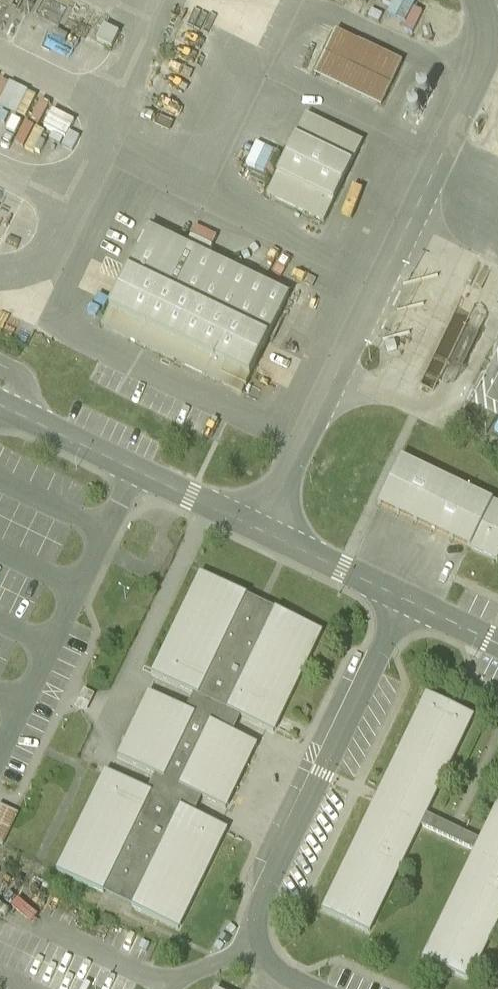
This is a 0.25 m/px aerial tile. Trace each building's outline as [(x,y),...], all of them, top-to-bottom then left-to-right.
[(414,0),(392,0),(387,11),(404,20),(414,0)] [(100,24),(95,40),(112,46),(118,31),(100,24)] [(312,76),(381,104),(400,57),(331,29),(312,76)] [(26,90),(0,77),(0,107),(15,114),(26,90)] [(322,221),(358,137),(300,112),(263,196),(322,221)] [(34,127),(24,147),(38,153),(47,133),(34,127)] [(208,249),(214,234),(193,226),(187,241),(208,249)] [(290,298),(146,233),(125,279),(269,343),(290,298)] [(269,343),(125,279),(102,330),(246,394),(269,343)] [(401,461),(381,510),(495,566),(497,558),(497,509),(401,461)] [(246,600),(197,579),(153,678),(201,699),(246,600)] [(322,633),(276,614),(234,718),(280,737),(322,633)] [(472,719),(422,695),(320,914),(367,939),(472,719)] [(193,722),(150,701),(120,761),(164,782),(193,722)] [(254,751),(211,732),(184,792),(228,811),(254,751)] [(150,800),(105,779),(59,873),(104,895),(150,800)] [(420,961),(469,986),(497,925),(497,798),(420,961)] [(3,843),(15,809),(0,804),(0,842),(3,843)] [(225,836),(180,816),(136,915),(181,935),(225,836)]
